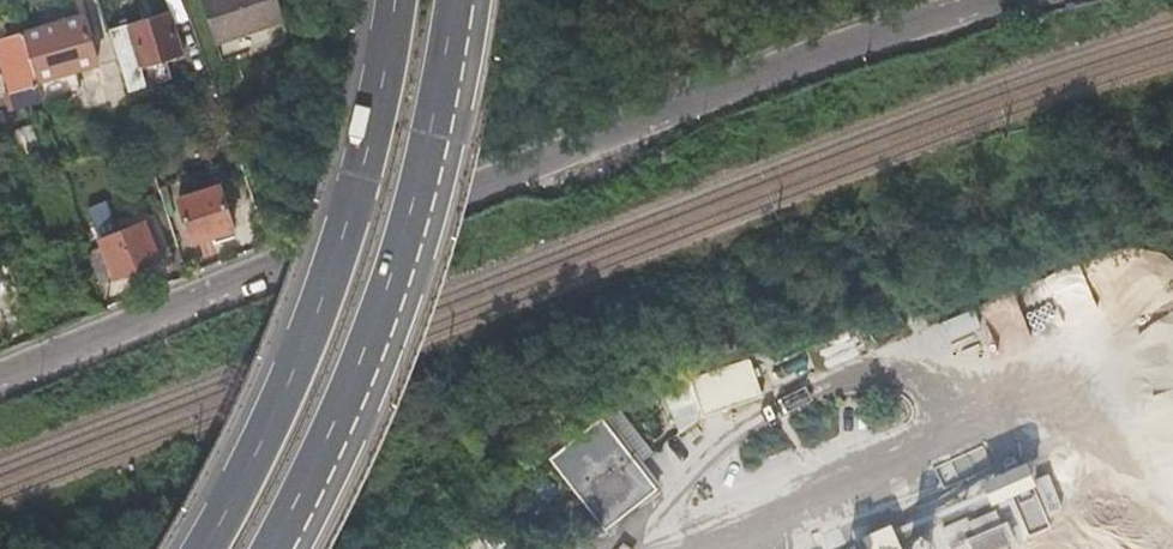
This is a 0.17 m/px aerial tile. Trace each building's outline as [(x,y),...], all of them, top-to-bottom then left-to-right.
[(222,63),(249,53),(243,37),(265,30),(283,23),(276,0),(199,0),(222,63)] [(181,49),(173,27),(165,6),(106,24),(126,86),(143,81),(138,64),(163,55),(181,49)] [(79,14),(23,31),(35,76),(93,59),(79,14)] [(243,37),(249,53),(271,46),(265,30),(243,37)] [(23,31),(0,37),(0,54),(0,55),(10,87),(36,80),(35,76),(23,31)] [(138,64),(143,81),(168,71),(163,55),(138,64)] [(13,126),(15,132),(17,139),(30,136),(26,122),(13,126)] [(218,179),(198,186),(177,194),(193,240),(235,225),(218,179)] [(89,249),(95,265),(101,281),(162,258),(147,216),(105,232),(108,241),(89,249)] [(1127,285),(1126,313),(1160,314),(1161,286),(1127,285)] [(977,311),(942,321),(947,339),(983,329),(977,311)] [(662,384),(678,428),(764,396),(748,353),(662,384)] [(960,468),(997,460),(989,424),(952,432),(960,468)] [(1029,536),(1049,527),(1033,494),(1050,486),(1039,464),(995,485),(1007,510),(1015,506),(1029,536)] [(965,528),(975,548),(1005,548),(1015,545),(1000,512),(965,528)]
